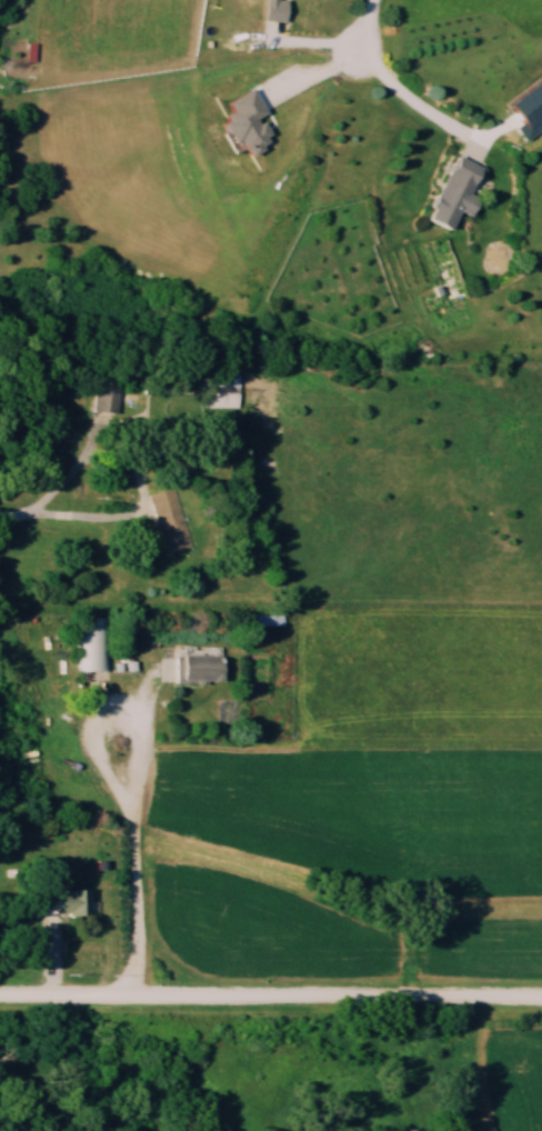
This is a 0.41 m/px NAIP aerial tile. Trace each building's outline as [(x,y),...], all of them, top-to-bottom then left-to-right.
[(433,220),(457,229),(463,213),(476,218),(483,200),(474,197),(486,168),(458,157),(433,220)] [(204,409),(238,410),(238,392),(239,392),(239,372),(205,371),(204,409)] [(96,381),(93,412),(116,415),(120,384),(96,381)] [(191,548),(172,489),(149,496),(167,556),(191,548)] [(258,627),(283,627),(283,618),(258,618),(258,627)] [(77,673),(106,673),(106,619),(77,619),(77,673)] [(226,686),(226,657),(177,657),(177,686),(226,686)] [(60,914),(92,914),(92,889),(60,889),(60,914)]
